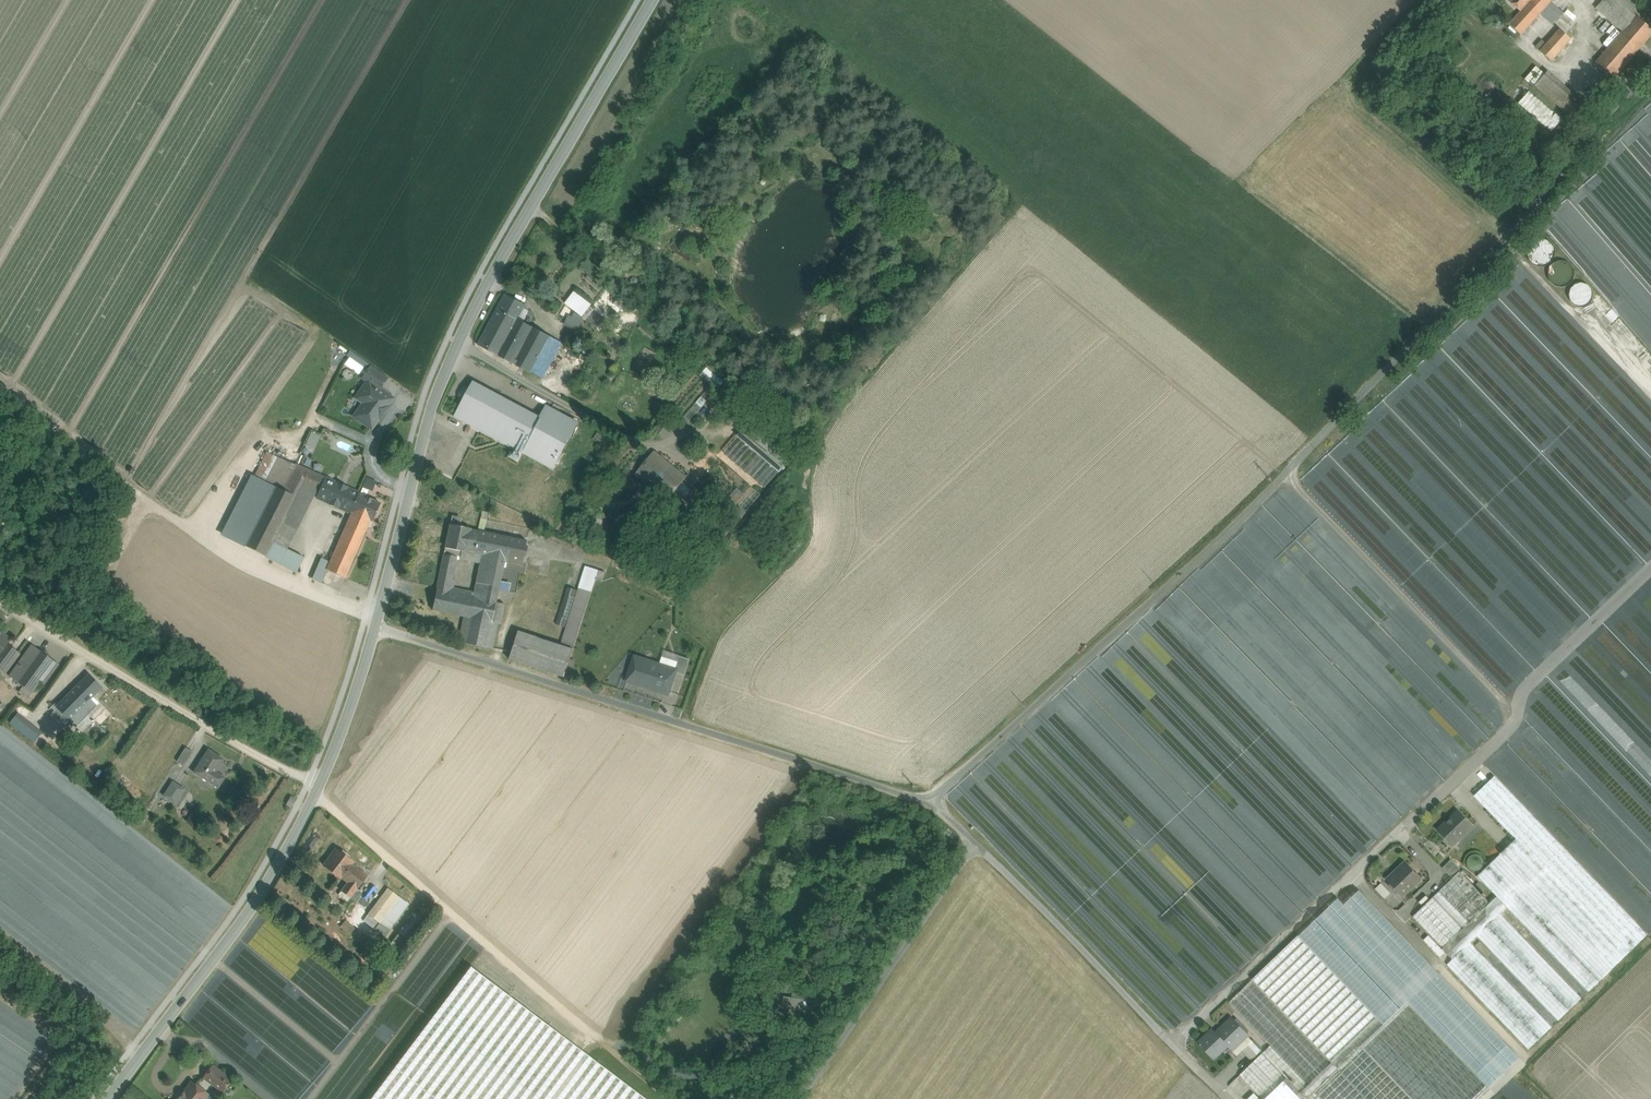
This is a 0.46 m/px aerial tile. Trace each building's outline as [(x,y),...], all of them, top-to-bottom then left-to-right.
[(1561,0),(1537,0),(1535,2),(1532,0),(1531,0),(1521,11),(1509,24),(1521,34),(1540,13),(1559,30),(1565,35),(1565,34),(1581,17),(1561,0)] [(1511,3),(1521,11),(1531,0),(1514,0),(1511,3)] [(1618,0),(1603,0),(1596,8),(1623,32),(1636,16),(1618,0)] [(1596,62),(1614,78),(1650,36),(1650,29),(1636,16),(1623,32),(1596,62)] [(1546,44),(1540,51),(1551,61),(1571,39),(1565,34),(1565,35),(1559,30),(1546,44)] [(1542,40),(1535,47),(1540,51),(1546,44),(1542,40)] [(1589,107),(1548,71),(1535,86),(1572,118),(1576,122),(1589,107)] [(1563,121),(1529,92),(1518,104),(1552,134),(1563,121)] [(1576,122),(1572,118),(1567,123),(1572,127),(1576,122)] [(1603,171),(1604,183),(1608,172),(1613,224),(1620,205),(1643,225),(1635,233),(1609,223),(1616,309),(1628,279),(1631,320),(1640,297),(1650,307),(1650,118),(1603,171)] [(525,306),(507,296),(496,317),(514,326),(516,328),(520,322),(517,320),(525,306)] [(496,317),(481,344),(499,354),(514,326),(496,317)] [(600,331),(572,319),(569,327),(597,339),(600,331)] [(561,344),(520,322),(516,328),(514,326),(499,354),(543,378),(561,344)] [(1464,365),(1462,370),(1471,374),(1473,368),(1464,365)] [(387,377),(371,366),(362,378),(368,382),(368,381),(379,389),(384,382),(387,377)] [(379,389),(368,381),(368,382),(359,393),(364,397),(365,402),(355,416),(371,428),(378,419),(380,418),(384,412),(384,410),(392,398),(379,389)] [(541,418),(474,382),(470,388),(466,386),(463,387),(459,395),(459,398),(464,400),(455,416),(523,453),(525,449),(542,418),(541,418)] [(1460,386),(1464,394),(1472,390),(1468,382),(1464,384),(1460,386)] [(548,407),(541,418),(542,418),(525,449),(554,465),(577,423),(548,407)] [(665,418),(653,432),(662,439),(674,425),(665,418)] [(792,458),(750,422),(738,436),(780,472),(792,458)] [(312,431),(306,444),(315,448),(321,435),(312,431)] [(266,451),(241,485),(254,491),(253,492),(268,499),(274,486),(287,461),(266,451)] [(686,477),(654,451),(635,474),(667,500),(671,495),(681,503),(692,490),(682,482),(686,477)] [(326,478),(287,461),(274,486),(282,490),(287,480),(294,483),(302,485),(317,491),(320,493),(326,478)] [(366,476),(362,487),(372,491),(377,480),(366,476)] [(343,485),(326,478),(320,493),(317,498),(330,503),(330,504),(337,507),(346,511),(348,506),(352,507),(358,493),(359,493),(343,485)] [(296,497),(273,542),(287,549),(317,491),(302,485),(294,483),(287,480),(282,490),(296,497)] [(268,499),(244,545),(266,556),(273,542),(296,497),(282,490),(274,486),(268,499)] [(253,492),(230,539),(244,545),(268,499),(253,492)] [(380,503),(358,493),(352,507),(350,511),(352,512),(346,526),(364,535),(370,520),(372,521),(380,503)] [(488,512),(482,511),(480,518),(487,520),(488,512)] [(462,518),(451,515),(449,524),(444,547),(461,551),(459,559),(466,560),(466,563),(473,564),(474,561),(475,553),(466,551),(470,529),(471,528),(461,526),(462,518)] [(330,562),(327,569),(327,570),(345,578),(364,535),(346,526),(330,562)] [(526,540),(470,529),(466,551),(475,553),(505,558),(504,562),(521,565),(526,540)] [(287,549),(273,542),(266,556),(296,572),(303,558),(287,549)] [(498,593),(504,562),(505,558),(475,553),(474,561),(480,562),(476,583),(484,584),(484,588),(485,590),(498,593)] [(443,554),(436,584),(452,587),(454,580),(451,579),(456,556),(443,554)] [(321,558),(312,578),(321,583),(327,570),(327,569),(330,562),(321,558)] [(564,635),(576,639),(596,579),(602,581),(605,572),(586,566),(579,590),(567,627),(564,635)] [(596,579),(576,639),(594,644),(612,584),(602,581),(596,579)] [(485,590),(484,588),(484,584),(476,583),(474,591),(475,592),(484,599),(496,601),(498,593),(485,590)] [(496,601),(484,599),(475,592),(474,591),(452,587),(436,584),(430,609),(464,616),(492,622),(498,623),(500,624),(504,604),(496,602),(496,601)] [(567,586),(556,624),(567,627),(579,590),(567,586)] [(492,622),(464,616),(458,642),(486,648),(492,622)] [(492,622),(486,648),(493,649),(498,623),(492,622)] [(561,645),(517,631),(508,659),(564,677),(573,649),(561,645)] [(0,633),(0,652),(6,644),(9,640),(0,633)] [(576,639),(564,635),(561,645),(573,649),(576,639)] [(0,652),(0,668),(4,672),(18,653),(6,644),(0,652)] [(32,645),(9,676),(23,686),(32,693),(40,682),(44,684),(58,664),(32,645)] [(654,664),(636,658),(636,657),(635,656),(627,681),(645,687),(646,685),(665,691),(668,680),(672,681),(675,672),(676,670),(675,669),(654,663),(654,664)] [(680,656),(675,669),(676,670),(675,672),(685,675),(690,659),(680,656)] [(88,674),(75,688),(89,701),(91,699),(102,688),(88,674)] [(32,693),(23,686),(19,692),(28,699),(32,693)] [(75,688),(56,707),(75,726),(96,704),(91,699),(89,701),(75,688)] [(1291,722),(1298,730),(1301,727),(1303,729),(1307,725),(1297,713),(1289,704),(1284,709),(1294,720),(1291,722)] [(42,733),(17,714),(10,722),(35,742),(42,733)] [(185,747),(177,761),(184,765),(192,752),(185,747)] [(208,750),(194,772),(218,787),(224,777),(215,772),(223,759),(208,750)] [(1647,935),(1494,776),(1474,796),(1516,839),(1501,854),(1612,969),(1647,935)] [(162,795),(176,804),(186,789),(172,780),(162,795)] [(1553,802),(1553,797),(1526,796),(1522,792),(1517,797),(1538,819),(1545,819),(1545,817),(1552,825),(1554,823),(1554,818),(1545,809),(1545,802),(1553,802)] [(1457,811),(1438,830),(1448,841),(1452,846),(1458,841),(1458,840),(1472,826),(1457,811)] [(1593,812),(1582,813),(1583,826),(1594,825),(1593,812)] [(353,861),(336,849),(324,865),(340,878),(341,877),(348,882),(341,891),(350,898),(367,876),(351,864),(353,861)] [(1612,969),(1501,854),(1477,876),(1588,992),(1612,969)] [(1469,863),(1475,868),(1480,862),(1477,860),(1480,857),(1476,855),(1469,863)] [(1451,859),(1442,868),(1451,877),(1460,868),(1451,859)] [(1404,862),(1397,869),(1398,870),(1387,881),(1402,896),(1420,879),(1404,862)] [(1479,891),(1460,871),(1439,891),(1459,911),(1479,891)] [(1381,882),(1375,888),(1385,898),(1391,892),(1381,882)] [(400,897),(388,888),(380,898),(391,909),(400,897)] [(1430,969),(1353,889),(1308,931),(1385,1011),(1430,969)] [(1488,906),(1470,923),(1459,911),(1439,891),(1433,897),(1456,921),(1464,929),(1443,949),(1453,959),(1470,942),(1477,936),(1498,916),(1488,906)] [(1479,891),(1459,911),(1470,923),(1488,906),(1490,903),(1484,897),(1486,895),(1484,892),(1482,894),(1479,891)] [(1456,921),(1433,897),(1412,917),(1435,941),(1456,921)] [(380,898),(368,914),(380,923),(391,909),(380,898)] [(1582,998),(1500,913),(1498,916),(1477,936),(1558,1021),(1582,998)] [(1456,921),(1435,941),(1443,949),(1464,929),(1456,921)] [(1377,1018),(1298,936),(1252,979),(1331,1063),(1377,1018)] [(1552,1027),(1470,942),(1453,959),(1447,965),(1528,1049),(1552,1027)] [(1377,1018),(1331,1063),(1338,1069),(1361,1046),(1408,1002),(1437,974),(1431,968),(1430,969),(1385,1011),(1377,1018)] [(1252,979),(1229,1002),(1270,1045),(1239,1075),(1261,1098),(1367,1098),(1338,1069),(1331,1063),(1252,979)] [(1435,982),(1419,997),(1431,1010),(1447,994),(1435,982)] [(1518,1059),(1455,993),(1442,1006),(1504,1072),(1518,1059)] [(804,1000),(797,999),(796,1010),(802,1011),(804,1000)] [(1408,1002),(1361,1046),(1412,1098),(1476,1098),(1488,1087),(1408,1002)] [(1503,1073),(1440,1007),(1427,1020),(1489,1086),(1503,1073)] [(1234,1020),(1218,1035),(1214,1030),(1200,1043),(1214,1058),(1231,1041),(1235,1046),(1248,1034),(1234,1020)] [(1505,1026),(1498,1033),(1520,1056),(1527,1050),(1511,1033),(1511,1032),(1505,1026)] [(1252,1041),(1242,1051),(1251,1061),(1261,1051),(1252,1041)] [(1361,1046),(1338,1069),(1367,1098),(1412,1098),(1361,1046)] [(230,1080),(213,1066),(212,1066),(204,1077),(204,1078),(222,1091),(223,1091),(222,1091),(230,1080),(231,1080),(231,1079),(230,1080)] [(184,1092),(183,1092),(179,1097),(179,1098),(212,1098),(211,1097),(207,1094),(192,1083),(192,1082),(191,1082),(191,1083),(184,1092)]
